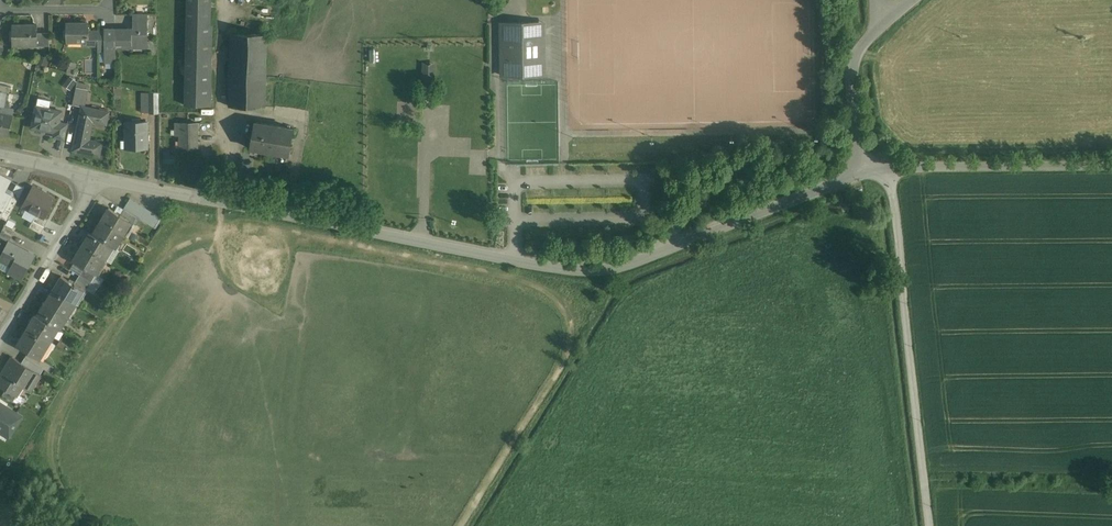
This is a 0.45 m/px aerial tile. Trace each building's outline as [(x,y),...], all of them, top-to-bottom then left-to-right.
[(187,24),(209,25),(210,0),(188,0),(187,24)] [(133,30),(116,31),(116,30),(116,47),(132,47),(132,44),(148,44),(148,14),(133,14),(133,30)] [(545,22),(501,23),(501,75),(545,75),(545,22)] [(89,23),(67,24),(67,39),(83,39),(83,45),(98,45),(98,32),(89,32),(89,23)] [(37,24),(13,24),(13,46),(37,46),(37,33),(37,24)] [(209,25),(187,24),(186,105),(198,105),(208,106),(209,25)] [(116,30),(98,30),(98,32),(98,45),(98,51),(105,51),(105,61),(116,61),(116,47),(116,30)] [(49,33),(37,33),(37,46),(50,46),(49,33)] [(267,35),(231,34),(230,106),(265,107),(267,35)] [(434,65),(424,64),(424,86),(433,87),(434,65)] [(84,89),(76,87),(72,105),(80,106),(84,89)] [(84,89),(80,106),(83,107),(86,107),(90,90),(84,89)] [(158,98),(150,98),(150,113),(158,113),(158,112),(158,98)] [(48,109),(37,106),(32,127),(47,130),(47,128),(58,130),(56,138),(65,140),(68,123),(60,121),(62,111),(48,109)] [(86,107),(83,107),(74,145),(87,148),(89,140),(93,121),(107,124),(109,112),(86,107)] [(297,111),(275,108),(273,116),(295,120),(297,111)] [(306,112),(297,111),(295,120),(304,121),(306,112)] [(9,134),(13,116),(1,114),(0,114),(0,133),(9,134)] [(148,122),(126,122),(126,141),(131,141),(131,149),(148,148),(148,122)] [(294,128),(254,122),(250,148),(289,155),(294,128)] [(198,123),(175,123),(175,135),(180,135),(180,148),(193,147),(193,135),(198,135),(198,123)] [(102,143),(89,140),(87,148),(74,145),(73,150),(100,156),(102,143)] [(164,151),(164,162),(176,162),(176,151),(164,151)] [(0,174),(0,212),(2,213),(11,197),(12,195),(11,195),(5,192),(11,180),(0,174)] [(17,183),(11,195),(12,195),(11,197),(18,200),(25,188),(17,183)] [(58,196),(33,183),(22,204),(47,217),(58,196)] [(161,217),(130,199),(124,209),(125,210),(148,224),(154,228),(161,217)] [(121,215),(109,208),(101,221),(123,235),(131,222),(131,221),(121,215)] [(148,224),(125,210),(121,215),(131,221),(131,222),(136,225),(145,230),(148,224)] [(123,235),(101,221),(93,234),(113,246),(115,248),(116,247),(113,245),(116,240),(119,242),(123,235)] [(131,222),(123,235),(128,237),(136,225),(131,222)] [(5,226),(0,234),(0,237),(9,242),(15,231),(5,226)] [(93,234),(90,232),(82,245),(105,259),(113,246),(93,234)] [(9,242),(0,259),(0,260),(12,266),(9,272),(21,279),(34,255),(9,242)] [(105,259),(82,245),(74,259),(85,266),(96,273),(97,272),(105,259)] [(96,273),(85,266),(80,275),(91,282),(97,273),(97,272),(96,273)] [(91,282),(80,275),(74,284),(85,290),(84,291),(85,292),(91,282)] [(74,284),(62,276),(54,289),(54,290),(76,303),(84,291),(85,290),(74,284)] [(76,303),(54,290),(46,303),(68,316),(65,314),(68,309),(71,311),(76,303)] [(68,316),(46,303),(38,316),(37,316),(58,329),(60,330),(68,316)] [(58,329),(37,316),(38,316),(36,314),(27,328),(28,328),(50,341),(50,342),(58,329)] [(28,328),(17,344),(28,351),(40,358),(50,341),(28,328)] [(40,358),(28,351),(25,357),(44,368),(48,371),(51,365),(40,358)] [(12,357),(0,377),(0,385),(6,389),(17,396),(23,385),(31,390),(41,374),(22,362),(12,357)] [(44,368),(25,357),(22,362),(41,374),(44,368)] [(17,396),(6,389),(2,394),(13,401),(17,396)] [(0,405),(0,430),(3,431),(5,428),(12,433),(22,417),(5,406),(4,408),(0,405)]
